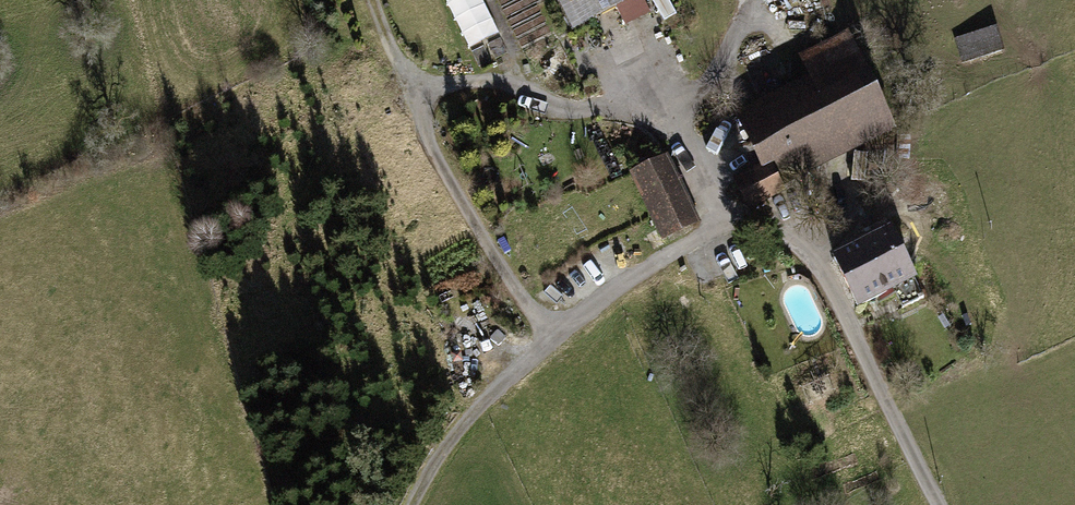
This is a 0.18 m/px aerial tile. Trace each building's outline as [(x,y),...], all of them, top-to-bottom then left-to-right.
[(468,50),(511,29),(497,0),(442,0),(468,50)] [(573,27),(628,0),(559,0),(573,27)] [(998,28),(954,39),(961,68),(1005,57),(998,28)] [(807,77),(735,113),(759,164),(732,178),(749,210),(784,191),(780,184),(897,131),(848,30),(798,56),(807,77)] [(668,156),(627,173),(655,238),(696,221),(668,156)] [(889,226),(831,255),(856,312),(916,281),(889,226)]
